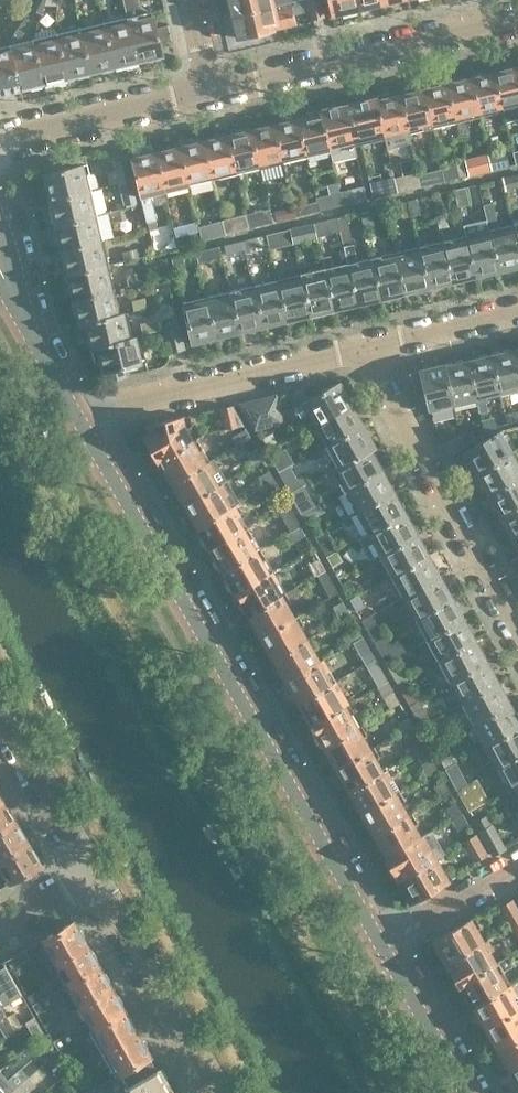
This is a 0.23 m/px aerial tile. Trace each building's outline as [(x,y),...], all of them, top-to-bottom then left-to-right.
[(44,5),(46,0),(36,0),(30,9),(41,13),(44,5)] [(126,17),(135,61),(148,58),(149,61),(159,59),(158,56),(161,55),(158,43),(155,28),(152,15),(152,14),(151,11),(139,5),(138,0),(122,0),(126,17)] [(231,15),(293,0),(228,0),(231,15)] [(231,15),(236,37),(258,32),(262,34),(270,32),(272,29),(325,16),(321,0),(293,0),(231,15)] [(331,15),(356,9),(354,0),(327,0),(329,9),(330,9),(331,15)] [(356,9),(367,6),(367,8),(379,5),(379,4),(381,3),(381,0),(354,0),(356,9)] [(126,17),(102,23),(112,66),(125,63),(125,66),(135,64),(135,61),(126,17)] [(102,23),(79,28),(88,72),(101,69),(101,72),(112,69),(111,66),(112,66),(102,23)] [(166,25),(155,28),(158,43),(169,40),(166,25)] [(32,36),(33,39),(43,82),(54,80),(54,83),(64,80),(64,77),(67,77),(57,33),(55,27),(34,31),(32,36)] [(10,45),(9,48),(19,88),(30,85),(31,88),(41,86),(41,83),(43,82),(33,39),(18,43),(24,32),(18,28),(10,40),(10,45)] [(79,28),(57,33),(67,77),(77,75),(77,77),(88,75),(87,72),(88,72),(79,28)] [(19,88),(9,48),(9,45),(0,47),(0,92),(19,88)] [(516,66),(506,68),(506,66),(495,68),(495,71),(492,72),(502,111),(504,121),(517,118),(517,73),(516,66)] [(471,77),(469,77),(479,116),(502,111),(492,72),(483,74),(482,71),(471,74),(471,77)] [(448,82),(446,83),(455,122),(479,116),(469,77),(459,80),(459,77),(448,80),(448,82)] [(425,88),(422,88),(431,127),(455,122),(446,83),(436,85),(435,82),(424,85),(425,88)] [(401,93),(398,94),(407,133),(431,127),(422,88),(412,91),(412,88),(401,91),(401,93)] [(388,94),(374,97),(384,139),(407,133),(398,94),(388,96),(388,94)] [(348,124),(353,146),(384,139),(374,97),(364,99),(363,96),(351,98),(351,102),(350,103),(354,122),(348,124)] [(350,103),(319,110),(329,151),(353,146),(348,124),(354,122),(350,103)] [(307,116),(295,119),(304,157),(329,151),(319,110),(306,113),(307,116)] [(283,121),(272,124),(281,163),(304,157),(295,119),(294,116),(283,119),(283,121)] [(260,127),(250,129),(259,168),(281,163),(272,124),(271,121),(259,124),(260,127)] [(236,132),(226,135),(236,174),(259,168),(250,129),(248,130),(247,127),(235,130),(236,132)] [(213,138),(201,140),(210,180),(236,174),(226,135),(224,135),(223,133),(212,135),(213,138)] [(189,143),(178,146),(187,185),(210,180),(201,140),(200,141),(200,138),(189,141),(189,143)] [(166,149),(154,152),(164,191),(187,185),(178,146),(177,146),(176,144),(165,146),(166,149)] [(153,152),(152,149),(141,152),(142,154),(130,157),(139,195),(140,195),(147,221),(156,219),(150,194),(164,191),(154,152),(153,152)] [(489,157),(492,170),(507,166),(503,152),(488,155),(489,157)] [(44,164),(44,165),(46,172),(44,173),(47,184),(44,185),(47,197),(49,197),(50,199),(90,189),(87,174),(89,173),(86,156),(85,154),(44,164)] [(468,175),(492,170),(489,157),(465,162),(468,175)] [(125,158),(114,161),(115,168),(114,168),(115,172),(108,174),(110,184),(113,183),(117,182),(118,184),(119,183),(131,181),(134,180),(130,163),(127,164),(125,158)] [(444,181),(468,175),(465,162),(441,168),(441,169),(444,181)] [(418,174),(421,186),(444,181),(441,169),(418,174)] [(421,186),(418,174),(417,172),(393,177),(393,179),(397,192),(421,186)] [(517,187),(517,173),(500,178),(503,191),(517,187)] [(397,192),(393,179),(370,184),(373,197),(397,192)] [(131,181),(119,183),(125,205),(137,202),(131,181)] [(110,184),(100,186),(102,195),(115,192),(113,183),(110,184)] [(363,186),(339,192),(343,205),(366,199),(363,186)] [(468,204),(464,187),(453,189),(457,207),(468,204)] [(90,189),(50,199),(52,209),(50,210),(53,223),(55,222),(56,224),(96,214),(90,189)] [(343,205),(339,192),(315,197),(319,211),(343,205)] [(417,198),(407,200),(411,214),(421,212),(417,198)] [(407,200),(398,203),(401,217),(411,214),(407,200)] [(482,203),(486,220),(495,218),(492,201),(482,203)] [(294,217),(318,211),(315,202),(292,208),(294,217)] [(119,208),(96,214),(56,224),(58,234),(56,235),(58,247),(61,247),(62,249),(102,239),(98,223),(122,218),(119,208)] [(248,228),(271,222),(269,214),(268,208),(245,214),(248,228)] [(294,217),(292,208),(269,214),(271,222),(294,217)] [(372,223),(370,210),(360,212),(363,225),(372,223)] [(223,234),(248,228),(245,214),(220,220),(223,234)] [(435,216),(438,228),(447,226),(444,214),(435,216)] [(337,218),(341,233),(350,231),(346,216),(337,218)] [(202,240),(223,234),(220,220),(198,225),(199,230),(202,240)] [(325,221),(313,224),(316,238),(328,235),(325,221)] [(313,224),(290,229),(293,245),(317,240),(316,238),(313,224)] [(487,231),(496,270),(508,267),(510,269),(517,268),(517,266),(517,254),(511,225),(489,230),(487,231)] [(293,245),(290,229),(266,235),(268,243),(270,249),(293,245)] [(175,236),(178,245),(202,240),(199,230),(175,236)] [(487,231),(464,236),(473,276),(485,273),(487,275),(494,273),(496,270),(487,231)] [(266,235),(243,241),(246,253),(252,252),(250,247),(268,243),(266,235)] [(464,236),(441,241),(451,281),(461,278),(463,280),(470,279),(472,276),(473,276),(464,236)] [(102,239),(62,249),(62,250),(60,251),(63,264),(65,263),(68,273),(108,264),(102,239)] [(322,267),(323,267),(333,308),(343,306),(345,308),(352,306),(354,303),(357,303),(347,262),(347,263),(347,264),(333,267),(330,254),(331,254),(327,240),(317,242),(322,267)] [(243,241),(224,245),(226,254),(245,249),(243,241)] [(418,247),(417,247),(427,286),(438,284),(440,286),(447,284),(448,281),(451,281),(441,241),(428,244),(417,246),(418,247)] [(343,245),(347,262),(357,303),(367,300),(369,302),(376,301),(378,298),(380,297),(371,258),(357,261),(353,243),(343,245)] [(219,246),(195,252),(198,263),(221,257),(219,246)] [(123,251),(126,260),(141,256),(139,247),(123,251)] [(417,247),(394,253),(403,292),(414,289),(416,291),(423,290),(425,287),(427,286),(417,247)] [(394,253),(371,258),(380,297),(390,295),(392,297),(399,295),(401,292),(403,292),(394,253)] [(174,269),(174,272),(186,269),(182,254),(171,257),(174,269)] [(108,264),(68,273),(68,275),(66,276),(68,289),(71,288),(74,298),(114,289),(108,264)] [(322,267),(300,272),(310,314),(320,312),(322,313),(329,312),(331,309),(333,308),(323,267),(322,267)] [(126,285),(146,280),(144,274),(140,271),(127,274),(124,279),(126,285)] [(300,273),(277,279),(286,319),(296,317),(298,319),(305,317),(307,314),(310,314),(300,272),(299,272),(300,273)] [(277,279),(253,285),(263,325),(272,323),(275,325),(281,323),(283,320),(286,319),(277,279)] [(253,285),(229,290),(239,331),(249,328),(251,330),(259,328),(260,326),(263,325),(253,285)] [(114,289),(74,298),(74,300),(71,301),(74,313),(77,312),(80,325),(101,320),(100,316),(118,312),(119,312),(114,289)] [(229,290),(206,296),(215,336),(225,334),(227,336),(234,334),(236,331),(239,331),(229,290)] [(206,296),(182,302),(182,304),(181,304),(190,342),(202,339),(204,341),(211,340),(212,337),(215,336),(206,296)] [(130,301),(133,311),(146,307),(143,298),(130,301)] [(101,320),(80,325),(83,339),(90,338),(92,349),(113,344),(112,340),(131,336),(126,312),(124,311),(118,312),(100,316),(101,320)] [(142,334),(156,331),(160,330),(157,320),(140,324),(142,334)] [(180,325),(163,329),(160,330),(156,331),(158,343),(167,340),(170,351),(182,348),(181,342),(184,342),(180,325)] [(113,344),(92,349),(95,362),(101,361),(103,371),(106,370),(108,379),(124,375),(122,366),(145,361),(143,350),(141,351),(138,335),(136,336),(135,335),(131,336),(112,340),(113,344)] [(491,355),(500,395),(517,391),(517,367),(514,350),(511,351),(509,348),(502,350),(500,353),(491,355)] [(500,395),(491,355),(487,356),(485,354),(478,356),(476,359),(467,361),(476,401),(479,413),(487,411),(484,399),(500,395)] [(452,365),(443,367),(453,406),(476,401),(467,361),(463,362),(461,360),(453,361),(452,365)] [(411,374),(415,392),(423,391),(428,413),(436,411),(436,410),(453,406),(443,367),(442,365),(417,371),(418,372),(411,374)] [(300,389),(288,395),(307,428),(313,424),(348,405),(347,403),(349,401),(340,384),(338,385),(337,383),(306,399),(300,389)] [(275,395),(238,403),(254,429),(255,429),(272,425),(282,422),(276,396),(275,396),(275,395)] [(231,405),(220,408),(221,414),(220,414),(223,430),(237,426),(244,425),(236,411),(235,412),(231,405)] [(348,405),(313,425),(325,445),(360,426),(355,416),(356,413),(353,407),(349,407),(348,405)] [(506,424),(517,421),(517,416),(517,412),(504,415),(506,424)] [(189,415),(147,425),(149,434),(143,437),(157,463),(159,461),(159,462),(195,441),(186,426),(191,425),(191,421),(190,422),(189,415)] [(493,416),(480,419),(483,429),(496,426),(493,416)] [(360,426),(325,445),(336,465),(337,464),(354,455),(356,458),(368,451),(368,450),(372,448),(370,445),(372,442),(368,436),(365,436),(360,426)] [(245,427),(231,436),(237,445),(251,437),(245,427)] [(465,449),(465,450),(470,460),(469,462),(473,468),(476,469),(477,472),(514,452),(501,428),(500,429),(472,444),(473,445),(465,449)] [(471,430),(457,435),(462,446),(476,438),(471,430)] [(457,435),(443,443),(442,444),(448,454),(462,446),(457,435)] [(195,441),(159,462),(164,470),(163,473),(167,480),(170,481),(172,483),(209,461),(197,440),(195,441)] [(251,466),(263,460),(256,448),(245,455),(251,466)] [(272,463),(277,472),(288,466),(292,463),(285,450),(269,458),(272,463)] [(332,467),(333,469),(331,469),(343,492),(379,472),(378,469),(379,466),(376,460),(373,460),(368,451),(356,458),(354,455),(337,464),(336,465),(332,467)] [(477,472),(482,481),(481,483),(484,490),(488,491),(489,493),(517,477),(517,459),(514,452),(477,472)] [(215,458),(209,461),(172,483),(177,492),(176,495),(180,502),(183,502),(184,504),(206,492),(222,483),(225,480),(227,479),(215,458)] [(277,472),(289,494),(304,485),(306,484),(302,476),(296,480),(288,466),(277,472)] [(264,487),(275,481),(269,471),(258,477),(264,487)] [(384,481),(379,472),(344,492),(355,513),(391,492),(389,490),(391,487),(387,481),(384,481)] [(489,493),(494,501),(493,504),(497,511),(499,511),(501,514),(517,505),(517,477),(489,493)] [(206,492),(184,504),(189,513),(188,517),(192,524),(196,524),(196,526),(232,506),(234,505),(238,503),(225,480),(222,483),(206,492)] [(279,489),(275,481),(264,487),(269,495),(279,489)] [(289,494),(301,514),(315,506),(304,485),(289,494)] [(391,492),(355,513),(366,533),(402,512),(401,511),(403,508),(399,502),(396,501),(391,492)] [(288,504),(278,509),(290,531),(298,526),(300,526),(293,514),(288,504)] [(315,506),(301,514),(305,522),(323,512),(319,504),(315,506)] [(232,506),(196,526),(202,535),(201,539),(205,545),(208,547),(209,548),(245,528),(247,527),(234,505),(232,506)] [(501,514),(506,523),(505,526),(508,532),(511,533),(513,536),(517,533),(517,505),(501,514)] [(366,533),(357,538),(362,546),(369,560),(379,555),(414,534),(413,532),(414,529),(411,523),(408,523),(402,512),(366,533)] [(303,535),(298,526),(290,531),(285,534),(291,543),(303,535)] [(245,528),(209,548),(214,557),(214,561),(217,567),(221,568),(222,570),(258,551),(250,537),(252,536),(247,527),(245,528)] [(414,534),(379,555),(390,576),(426,556),(425,554),(426,551),(423,544),(419,544),(414,534)] [(317,543),(325,556),(326,556),(336,550),(329,537),(317,543)] [(258,551),(222,570),(227,579),(226,583),(230,590),(234,590),(235,592),(270,573),(273,571),(260,550),(258,551)] [(336,550),(326,556),(332,566),(342,560),(336,550)] [(426,556),(390,576),(402,597),(438,577),(436,574),(437,572),(434,565),(431,565),(426,556)] [(317,576),(325,571),(318,558),(308,565),(315,577),(317,576)] [(270,573),(235,592),(240,601),(239,605),(243,611),(247,612),(248,615),(283,595),(285,594),(273,571),(270,573)] [(329,597),(337,592),(325,571),(317,576),(329,597)] [(438,577),(402,597),(413,618),(449,598),(449,597),(450,594),(446,587),(443,587),(438,577)] [(340,583),(349,599),(357,594),(349,579),(340,583)] [(283,595),(248,615),(252,623),(252,627),(256,634),(259,635),(260,636),(295,616),(289,605),(300,599),(294,589),(285,594),(283,595)] [(357,594),(349,599),(361,621),(369,616),(357,594)] [(449,598),(413,618),(425,639),(461,619),(456,610),(457,607),(454,601),(450,600),(449,598)] [(340,620),(350,614),(342,600),(332,605),(340,620)] [(297,615),(295,616),(260,636),(265,645),(264,649),(268,656),(272,657),(273,659),(308,639),(301,625),(303,624),(297,615)] [(384,635),(372,615),(369,616),(361,621),(373,641),(384,635)] [(461,619),(425,639),(436,661),(473,641),(467,631),(468,627),(465,622),(462,621),(461,619)] [(352,642),(362,636),(358,629),(343,637),(347,645),(352,642)] [(373,641),(373,642),(380,654),(385,663),(393,658),(396,656),(384,635),(373,641)] [(364,665),(375,659),(362,636),(352,642),(364,665)] [(310,637),(308,639),(273,659),(278,668),(277,671),(281,678),(284,679),(285,680),(321,660),(313,647),(315,646),(310,637)] [(473,641),(436,661),(448,682),(484,662),(479,652),(480,650),(477,643),(474,643),(473,641)] [(385,663),(396,683),(404,678),(410,675),(406,670),(401,673),(393,658),(385,663)] [(321,660),(285,680),(290,689),(289,693),(294,700),(297,701),(298,703),(335,681),(322,659),(321,660)] [(375,660),(367,665),(378,686),(387,681),(375,660)] [(484,662),(448,682),(460,704),(462,703),(461,702),(496,683),(491,674),(493,671),(489,664),(486,664),(484,662)] [(396,683),(408,704),(416,699),(404,678),(396,683)] [(348,703),(335,681),(298,703),(303,711),(302,715),(306,722),(310,723),(311,724),(348,703)] [(387,681),(378,686),(377,687),(389,708),(399,702),(387,681)] [(462,703),(460,704),(471,724),(507,704),(503,695),(504,692),(500,686),(497,685),(496,683),(461,702),(462,703)] [(408,704),(420,726),(431,720),(418,698),(416,699),(408,704)] [(348,703),(311,724),(316,733),(315,737),(319,744),(323,745),(323,746),(361,724),(348,703)] [(471,724),(483,745),(517,726),(517,723),(515,717),(516,714),(512,707),(509,707),(507,704),(471,724)] [(402,730),(412,725),(407,717),(398,722),(402,730)] [(361,724),(323,746),(329,755),(328,759),(332,766),(335,767),(336,768),(371,748),(364,735),(366,734),(361,724)] [(483,745),(490,759),(479,766),(484,774),(496,768),(497,767),(517,755),(517,726),(483,745)] [(432,734),(435,741),(445,736),(441,729),(432,734)] [(417,735),(408,740),(417,754),(426,749),(417,735)] [(371,748),(336,768),(341,777),(340,781),(344,788),(348,789),(348,790),(384,770),(376,757),(378,756),(373,746),(371,748)] [(440,760),(444,768),(455,761),(458,760),(453,752),(440,760)] [(497,767),(496,768),(508,790),(513,787),(517,784),(517,755),(497,767)] [(427,774),(437,768),(431,759),(421,764),(427,774)] [(444,768),(456,790),(468,783),(455,761),(444,768)] [(384,770),(348,790),(354,799),(353,803),(357,810),(361,811),(398,790),(385,769),(384,770)] [(456,790),(468,811),(487,800),(475,779),(468,783),(456,790)] [(440,796),(449,791),(443,780),(433,785),(440,796)] [(398,790),(361,811),(367,821),(366,825),(370,832),(373,833),(374,834),(409,814),(401,801),(404,800),(398,790)] [(13,820),(0,797),(0,827),(13,820)] [(451,820),(462,814),(455,801),(444,808),(451,820)] [(409,814),(374,834),(380,844),(379,848),(385,858),(425,835),(424,834),(421,835),(414,823),(416,822),(411,813),(409,814)] [(462,814),(451,820),(457,830),(468,824),(462,814)] [(479,831),(491,824),(486,816),(474,822),(479,831)] [(0,827),(0,869),(6,879),(7,878),(9,882),(39,865),(37,862),(38,862),(37,861),(38,858),(35,851),(31,850),(31,849),(30,850),(13,820),(0,827)] [(491,825),(480,832),(493,855),(504,848),(491,825)] [(398,880),(437,857),(444,853),(432,831),(425,835),(385,858),(398,880)] [(474,835),(464,841),(475,860),(485,854),(474,835)] [(437,857),(398,880),(411,902),(452,878),(446,868),(444,869),(437,857)] [(517,922),(517,912),(511,900),(501,906),(512,926),(517,922)] [(474,916),(432,940),(446,962),(484,940),(477,928),(480,926),(474,916)] [(73,922),(42,939),(45,943),(43,944),(66,984),(98,966),(95,960),(96,956),(93,951),(89,950),(82,938),(83,934),(80,929),(77,928),(73,922)] [(484,940),(446,962),(459,985),(498,962),(490,950),(493,948),(488,938),(484,940)] [(25,949),(7,959),(12,968),(30,958),(25,949)] [(472,1003),(473,1005),(507,985),(501,974),(511,969),(505,958),(498,962),(459,985),(459,986),(461,984),(466,992),(465,996),(469,1003),(472,1003)] [(0,963),(0,1003),(21,992),(6,966),(3,961),(0,963)] [(98,966),(66,984),(59,988),(71,1011),(79,1007),(91,1029),(123,1011),(120,1004),(121,1000),(118,995),(114,994),(107,982),(108,978),(105,974),(102,973),(98,966)] [(47,984),(27,996),(32,1004),(49,994),(52,993),(47,984)] [(473,1005),(479,1014),(478,1018),(482,1025),(486,1027),(517,1009),(517,997),(510,984),(507,985),(473,1005)] [(53,1001),(49,994),(33,1004),(36,1010),(53,1001)] [(3,1033),(12,1028),(0,1006),(0,1027),(3,1033)] [(486,1027),(491,1036),(491,1040),(494,1046),(496,1047),(498,1050),(517,1038),(517,1009),(486,1027)] [(12,1010),(5,1014),(12,1028),(20,1022),(12,1010)] [(123,1011),(91,1029),(110,1061),(89,1073),(90,1076),(96,1085),(148,1054),(149,1054),(145,1048),(146,1045),(143,1039),(140,1039),(132,1026),(133,1023),(130,1017),(127,1016),(123,1011)] [(44,1033),(34,1016),(25,1022),(35,1040),(44,1033)] [(70,1028),(52,1038),(57,1047),(75,1037),(70,1028)] [(498,1050),(503,1058),(502,1062),(505,1068),(509,1069),(511,1072),(517,1067),(517,1038),(498,1050)] [(67,1042),(57,1047),(62,1055),(71,1050),(67,1042)] [(156,1067),(151,1060),(149,1057),(148,1054),(96,1085),(83,1092),(175,1092),(159,1065),(156,1067)] [(41,1064),(34,1056),(0,1085),(0,1092),(7,1092),(41,1064)] [(7,1092),(26,1092),(47,1072),(41,1064),(7,1092)] [(90,1076),(77,1083),(83,1092),(96,1085),(90,1076)]
